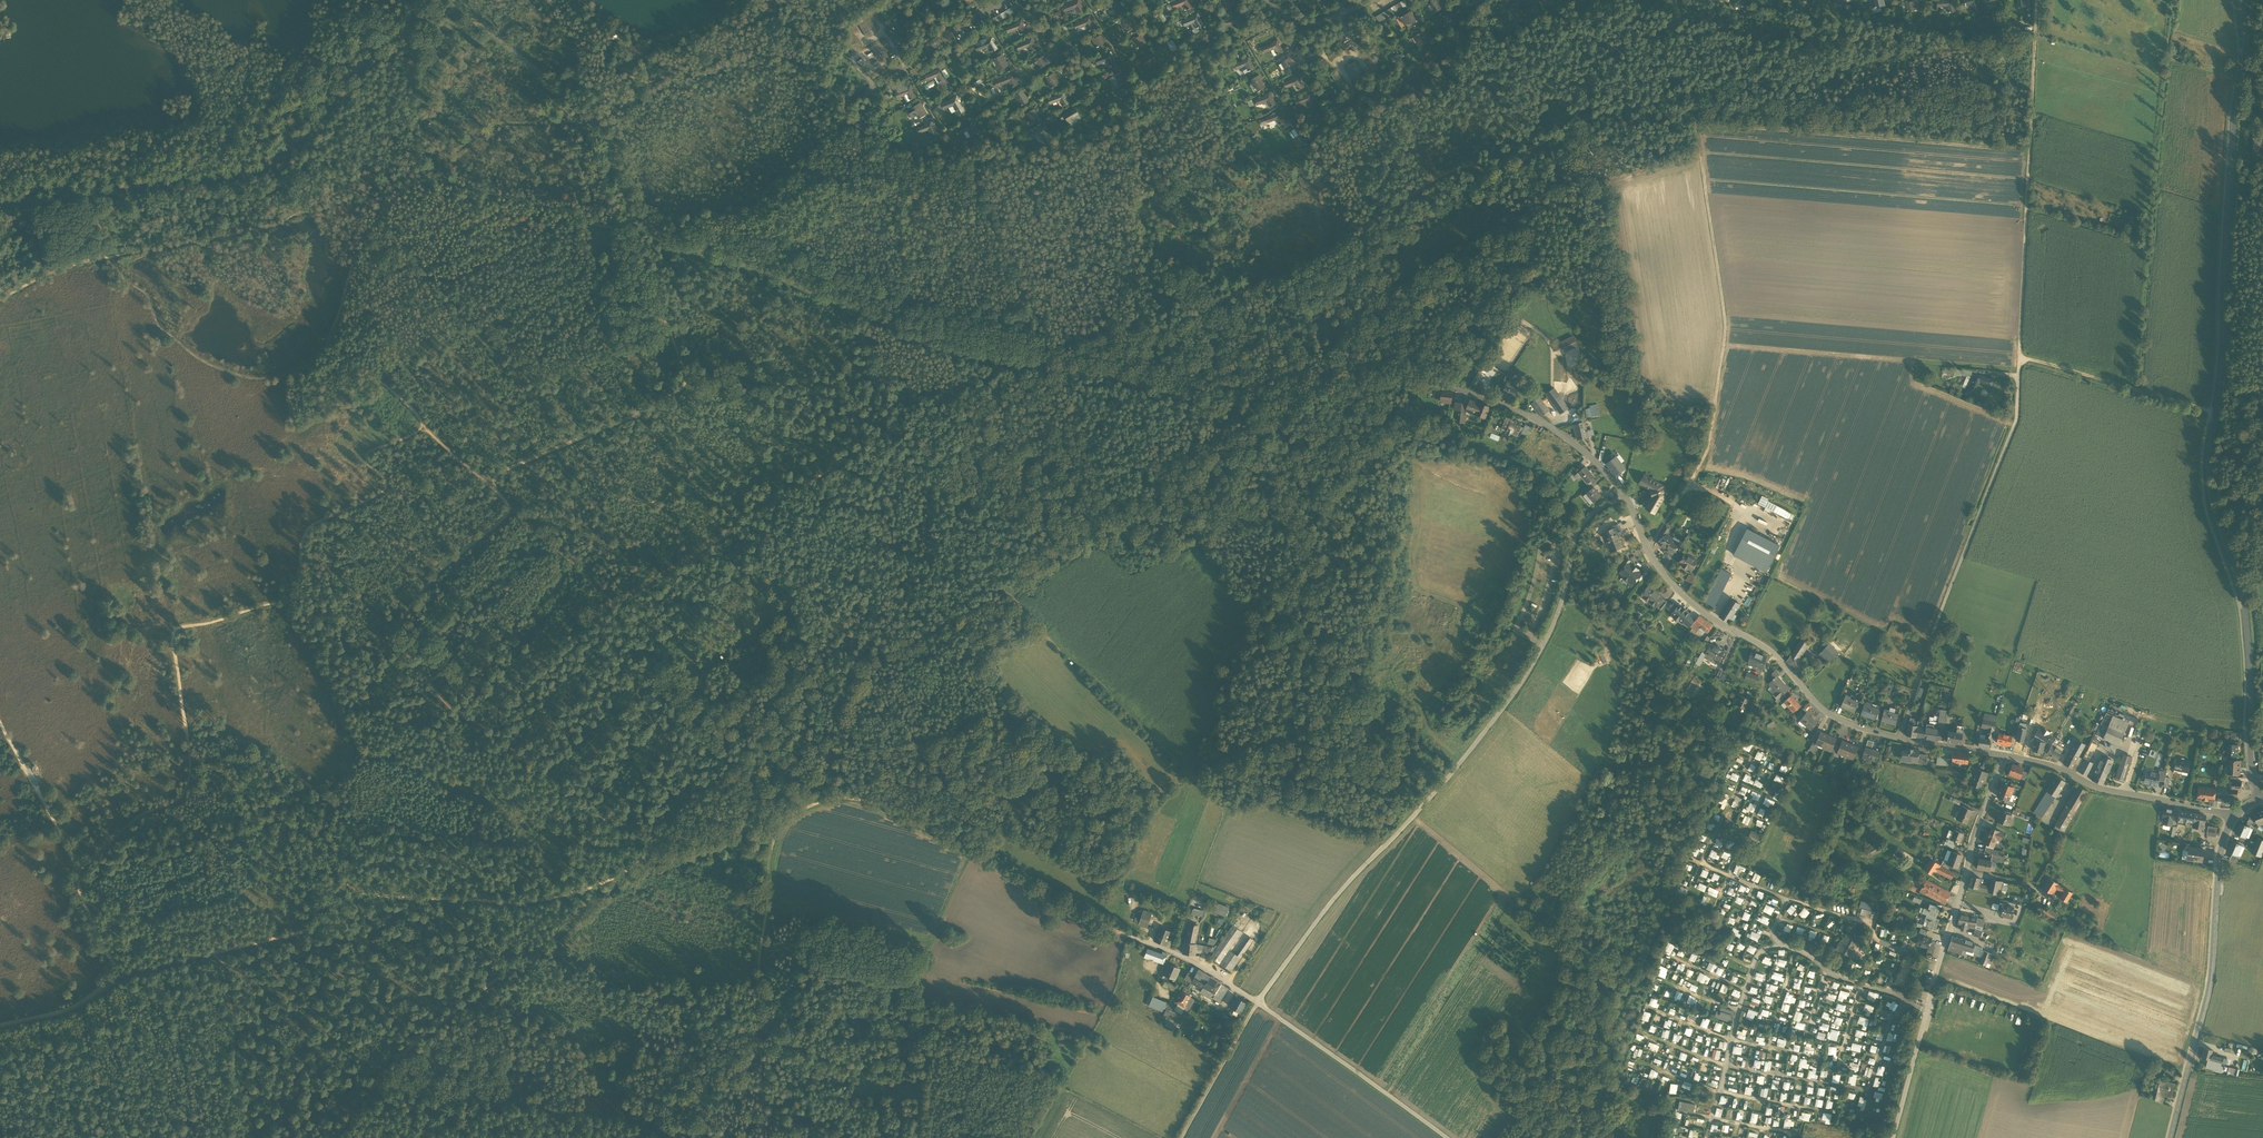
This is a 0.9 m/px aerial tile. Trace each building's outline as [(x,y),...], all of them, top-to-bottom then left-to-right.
[(1079,14),(1084,10),(1079,2),(1081,1),(1080,0),(1076,0),(1073,2),(1074,3),(1073,3),(1072,3),(1063,7),(1065,11),(1075,7),(1079,14)] [(1118,14),(1124,11),(1121,6),(1119,2),(1121,1),(1120,0),(1116,0),(1113,2),(1114,3),(1112,4),(1103,7),(1105,11),(1115,8),(1118,14)] [(1187,10),(1192,7),(1188,0),(1181,0),(1180,0),(1172,4),(1173,8),(1183,5),(1187,10)] [(1224,10),(1228,8),(1227,7),(1232,4),(1230,0),(1221,0),(1219,1),(1224,10)] [(1437,12),(1443,8),(1439,0),(1431,0),(1430,1),(1437,12)] [(1949,13),(1955,11),(1953,2),(1955,2),(1954,0),(1947,0),(1947,1),(1946,1),(1937,2),(1937,7),(1947,6),(1949,13)] [(1976,14),(1980,12),(1976,3),(1976,2),(1977,1),(1977,0),(1964,0),(1965,6),(1972,4),(1976,14)] [(1906,11),(1906,12),(1916,10),(1915,5),(1914,1),(1907,2),(1907,1),(1904,1),(1905,5),(1906,11)] [(1400,2),(1397,4),(1394,5),(1392,7),(1389,9),(1386,10),(1384,12),(1381,13),(1378,15),(1375,17),(1378,22),(1381,20),(1384,19),(1387,17),(1389,16),(1392,14),(1395,12),(1398,11),(1400,9),(1403,8),(1400,2)] [(1509,16),(1507,18),(1509,22),(1512,21),(1513,23),(1517,21),(1518,23),(1524,19),(1518,10),(1509,16)] [(1400,17),(1405,25),(1408,23),(1409,24),(1415,21),(1410,11),(1400,17)] [(1195,25),(1197,28),(1203,25),(1198,17),(1199,16),(1198,13),(1192,16),(1192,18),(1191,18),(1182,22),(1184,25),(1184,26),(1190,24),(1193,22),(1195,25)] [(1237,28),(1242,25),(1240,21),(1238,17),(1239,16),(1238,13),(1232,17),(1232,18),(1231,18),(1222,22),(1224,26),(1234,23),(1237,28)] [(1443,17),(1449,28),(1455,24),(1452,19),(1454,18),(1451,13),(1443,17)] [(1087,28),(1089,31),(1094,28),(1090,20),(1091,19),(1090,16),(1084,19),(1084,20),(1083,21),(1074,24),(1076,29),(1077,29),(1085,25),(1087,28)] [(1128,26),(1130,30),(1136,26),(1132,20),(1131,19),(1129,16),(1122,20),(1126,27),(1128,26)] [(1018,29),(1021,35),(1027,32),(1022,24),(1023,23),(1022,20),(1016,23),(1017,24),(1015,25),(1006,28),(1008,33),(1018,29)] [(1126,27),(1122,20),(1120,21),(1124,28),(1123,29),(1125,32),(1130,30),(1128,26),(1126,27)] [(1453,35),(1460,46),(1466,42),(1462,35),(1463,34),(1461,30),(1453,35)] [(1204,40),(1207,46),(1213,43),(1208,35),(1210,34),(1208,31),(1202,34),(1203,35),(1202,36),(1193,39),(1194,44),(1204,40)] [(1168,32),(1162,35),(1166,41),(1171,38),(1168,32)] [(1413,37),(1419,46),(1422,44),(1421,42),(1426,39),(1422,32),(1413,37)] [(1091,39),(1097,48),(1105,43),(1101,35),(1095,39),(1094,37),(1091,39)] [(1131,38),(1136,48),(1145,43),(1141,35),(1134,39),(1133,37),(1131,38)] [(988,46),(991,52),(997,49),(992,41),(994,40),(992,37),(986,40),(987,41),(985,42),(984,39),(976,42),(977,45),(976,45),(978,50),(988,46)] [(1028,46),(1031,52),(1037,49),(1032,41),(1034,40),(1032,37),(1026,41),(1027,42),(1025,42),(1016,46),(1018,50),(1028,46)] [(1274,49),(1277,55),(1283,51),(1278,43),(1280,42),(1278,39),(1272,43),(1273,44),(1271,45),(1263,48),(1264,52),(1270,50),(1274,49)] [(1423,55),(1427,63),(1430,61),(1431,62),(1438,59),(1432,50),(1423,55)] [(1110,66),(1111,66),(1115,63),(1111,55),(1112,54),(1111,51),(1106,54),(1106,55),(1104,57),(1095,60),(1096,64),(1106,61),(1110,66)] [(1156,61),(1157,61),(1156,60),(1155,60),(1151,52),(1139,59),(1141,63),(1142,62),(1145,66),(1146,68),(1152,64),(1154,67),(1158,65),(1156,61)] [(1403,52),(1391,57),(1393,63),(1405,58),(1403,52)] [(1378,69),(1377,67),(1375,64),(1373,61),(1372,58),(1370,56),(1370,55),(1369,53),(1363,56),(1365,59),(1366,61),(1368,64),(1370,67),(1371,70),(1373,72),(1378,69)] [(994,59),(998,66),(995,67),(997,71),(1002,69),(1008,65),(1001,54),(994,59)] [(1036,64),(1039,69),(1051,62),(1047,56),(1045,58),(1043,56),(1037,60),(1036,58),(1034,60),(1029,62),(1032,67),(1036,64)] [(1245,65),(1248,71),(1254,68),(1250,60),(1251,59),(1249,56),(1245,59),(1245,60),(1243,61),(1234,65),(1235,69),(1240,67),(1245,65)] [(1285,68),(1288,73),(1295,69),(1289,58),(1281,62),(1282,63),(1279,65),(1282,70),(1285,68)] [(1356,61),(1350,64),(1345,67),(1347,70),(1348,72),(1350,75),(1351,78),(1353,81),(1355,83),(1360,80),(1365,77),(1364,74),(1362,71),(1360,69),(1359,66),(1357,63),(1356,61)] [(1245,65),(1240,67),(1244,74),(1248,71),(1245,65)] [(1113,69),(1111,66),(1110,66),(1102,71),(1105,74),(1113,69)] [(938,83),(940,87),(948,82),(946,78),(945,79),(940,71),(942,70),(940,67),(934,71),(935,72),(934,73),(925,76),(926,80),(934,77),(936,77),(939,82),(938,83)] [(1226,75),(1232,72),(1229,67),(1223,69),(1226,75)] [(945,79),(946,78),(949,76),(945,69),(942,70),(940,71),(945,79)] [(1347,88),(1345,85),(1344,82),(1342,80),(1340,77),(1338,74),(1337,71),(1331,74),(1333,77),(1335,80),(1336,83),(1338,86),(1340,88),(1341,91),(1347,88)] [(1009,82),(1012,88),(1018,84),(1014,76),(1015,76),(1013,73),(1007,76),(1008,77),(1007,78),(998,81),(999,85),(1009,82)] [(1052,83),(1054,87),(1060,84),(1053,73),(1046,77),(1050,84),(1052,83)] [(1115,81),(1118,86),(1127,81),(1122,74),(1116,77),(1115,76),(1113,77),(1115,81)] [(1251,79),(1258,90),(1264,87),(1260,79),(1261,78),(1259,75),(1251,79)] [(1295,84),(1298,90),(1304,87),(1299,79),(1301,78),(1299,75),(1293,78),(1294,79),(1292,80),(1284,83),(1285,88),(1292,85),(1295,84)] [(976,87),(982,82),(979,79),(973,83),(976,87)] [(897,98),(904,95),(907,94),(910,100),(916,97),(911,89),(913,88),(911,85),(907,87),(906,88),(907,89),(904,90),(898,92),(895,94),(897,98)] [(1015,95),(1019,102),(1018,102),(1020,106),(1021,105),(1029,101),(1022,90),(1015,95)] [(1060,100),(1063,106),(1069,103),(1064,95),(1066,94),(1064,91),(1058,94),(1058,95),(1057,96),(1048,99),(1050,104),(1060,100)] [(1266,101),(1270,107),(1275,104),(1272,98),(1273,97),(1270,92),(1264,95),(1265,96),(1264,97),(1255,100),(1256,105),(1266,101)] [(1306,101),(1310,107),(1315,104),(1311,96),(1312,95),(1311,92),(1305,96),(1305,97),(1304,97),(1295,101),(1297,105),(1306,101)] [(954,112),(957,116),(965,111),(963,107),(962,107),(960,104),(957,100),(959,99),(957,96),(951,99),(952,100),(950,101),(941,104),(943,109),(948,107),(953,105),(956,111),(954,112)] [(917,115),(919,118),(925,115),(921,107),(922,106),(920,103),(915,105),(912,107),(914,110),(917,115)] [(936,108),(940,114),(944,111),(943,109),(941,104),(939,105),(936,108)] [(948,107),(952,113),(954,112),(956,111),(953,105),(948,107)] [(1065,117),(1070,125),(1072,124),(1076,121),(1076,120),(1080,118),(1074,107),(1060,116),(1062,119),(1065,117)] [(1032,120),(1034,123),(1040,120),(1034,109),(1026,113),(1030,120),(1030,121),(1032,120)] [(1281,124),(1283,128),(1290,124),(1287,120),(1285,121),(1281,114),(1283,112),(1281,110),(1275,113),(1275,112),(1270,115),(1271,116),(1265,118),(1267,123),(1277,119),(1280,125),(1281,124)] [(928,130),(931,136),(937,132),(932,124),(934,123),(932,120),(926,124),(926,125),(925,125),(916,129),(918,133),(928,130)] [(967,130),(971,136),(976,132),(972,124),(973,123),(972,120),(966,124),(966,125),(965,126),(956,129),(958,133),(967,130)] [(1049,132),(1047,134),(1045,129),(1046,128),(1045,125),(1039,129),(1039,130),(1038,131),(1028,135),(1029,139),(1040,135),(1044,140),(1046,144),(1053,140),(1049,132)] [(1255,134),(1252,137),(1257,144),(1261,141),(1255,134)] [(1553,345),(1556,352),(1559,350),(1559,349),(1565,346),(1574,342),(1572,337),(1553,345)] [(1966,388),(1975,392),(1979,381),(1991,387),(1994,381),(1981,375),(1972,375),(1971,375),(1966,388)] [(1503,393),(1514,398),(1518,387),(1507,383),(1504,390),(1503,393)] [(1548,398),(1555,392),(1553,389),(1546,395),(1548,398)] [(1451,403),(1451,400),(1453,391),(1442,390),(1441,402),(1451,403)] [(1548,398),(1560,414),(1568,408),(1555,392),(1548,398)] [(1532,404),(1541,417),(1549,411),(1540,398),(1532,404)] [(1476,414),(1477,414),(1481,404),(1470,400),(1466,410),(1467,410),(1476,414)] [(1481,404),(1477,414),(1478,413),(1482,414),(1481,416),(1485,417),(1489,407),(1481,404)] [(1586,410),(1586,418),(1599,415),(1596,404),(1589,406),(1589,408),(1586,410)] [(1511,433),(1517,435),(1521,426),(1514,423),(1511,422),(1512,419),(1506,417),(1501,428),(1507,431),(1509,432),(1508,434),(1510,435),(1511,433)] [(1577,439),(1589,436),(1587,430),(1585,422),(1573,425),(1577,439)] [(1521,434),(1527,436),(1533,428),(1524,425),(1521,434)] [(1620,454),(1616,457),(1621,463),(1624,460),(1620,454)] [(1616,457),(1616,456),(1612,459),(1607,463),(1616,475),(1625,468),(1621,463),(1616,457)] [(1582,477),(1587,483),(1596,476),(1587,465),(1579,472),(1583,476),(1582,477)] [(1646,508),(1654,513),(1665,495),(1663,486),(1644,475),(1639,484),(1651,491),(1653,496),(1646,508)] [(1588,492),(1587,493),(1590,497),(1594,501),(1601,495),(1594,486),(1593,487),(1588,492)] [(1768,500),(1762,496),(1758,504),(1766,508),(1764,510),(1770,513),(1772,511),(1791,521),(1794,515),(1768,501),(1768,500)] [(1613,530),(1615,534),(1616,533),(1622,531),(1619,524),(1612,527),(1613,530)] [(1661,534),(1665,536),(1666,534),(1670,528),(1666,525),(1661,534)] [(1780,546),(1747,529),(1738,547),(1759,558),(1755,566),(1766,572),(1780,546)] [(1608,541),(1612,551),(1617,549),(1622,547),(1616,533),(1615,534),(1613,530),(1606,533),(1609,541),(1608,541)] [(1666,550),(1673,538),(1666,534),(1665,536),(1660,545),(1667,549),(1666,550)] [(1673,538),(1666,550),(1673,554),(1677,547),(1679,544),(1678,543),(1672,540),(1673,538)] [(1734,555),(1755,566),(1759,558),(1738,547),(1734,555)] [(1688,568),(1692,571),(1697,562),(1697,560),(1695,559),(1693,559),(1689,557),(1688,555),(1686,554),(1684,554),(1679,563),(1683,566),(1687,569),(1688,568)] [(1623,580),(1627,583),(1628,581),(1629,583),(1632,579),(1635,582),(1638,579),(1637,579),(1642,573),(1636,570),(1633,568),(1629,563),(1626,566),(1625,565),(1619,573),(1623,576),(1622,577),(1624,578),(1623,580)] [(1721,569),(1718,575),(1728,580),(1731,574),(1721,569)] [(1638,579),(1641,581),(1647,573),(1644,570),(1642,573),(1637,579),(1638,579)] [(1686,580),(1692,583),(1695,577),(1689,574),(1686,580)] [(1704,602),(1712,605),(1714,607),(1714,606),(1728,580),(1718,575),(1704,602)] [(1644,598),(1654,607),(1655,606),(1661,598),(1662,597),(1658,594),(1658,592),(1656,591),(1654,591),(1650,588),(1647,590),(1645,591),(1644,592),(1644,594),(1646,596),(1644,598)] [(1655,606),(1661,611),(1667,603),(1661,598),(1655,606)] [(1720,617),(1728,623),(1740,605),(1731,599),(1720,617)] [(1679,620),(1682,623),(1683,622),(1689,616),(1690,614),(1686,611),(1686,610),(1683,608),(1679,605),(1678,606),(1674,603),(1672,606),(1670,604),(1667,608),(1672,613),(1671,614),(1675,617),(1674,618),(1678,622),(1679,620)] [(1689,626),(1691,627),(1694,623),(1695,621),(1689,616),(1683,622),(1688,627),(1689,626)] [(1694,623),(1700,627),(1704,620),(1699,616),(1695,621),(1694,623)] [(1701,628),(1708,632),(1712,626),(1704,620),(1700,627),(1701,628)] [(1691,627),(1697,632),(1701,628),(1700,627),(1694,623),(1691,627)] [(1950,638),(1960,641),(1961,635),(1952,632),(1950,638)] [(1791,654),(1796,660),(1798,658),(1798,659),(1806,648),(1808,649),(1811,645),(1802,639),(1791,654)] [(1815,651),(1819,654),(1825,648),(1829,644),(1825,640),(1815,651)] [(1705,654),(1718,661),(1719,662),(1724,652),(1711,644),(1708,648),(1705,654)] [(1829,644),(1825,648),(1835,657),(1839,653),(1829,644)] [(1829,664),(1835,657),(1825,648),(1819,654),(1829,664)] [(1719,662),(1722,664),(1727,654),(1724,652),(1719,662)] [(1757,667),(1763,669),(1766,658),(1752,652),(1748,663),(1755,666),(1755,667),(1756,668),(1757,667)] [(1716,664),(1718,661),(1705,654),(1704,657),(1716,664)] [(1787,661),(1797,673),(1805,666),(1798,659),(1798,658),(1796,660),(1791,654),(1787,661)] [(1777,700),(1784,693),(1783,692),(1786,689),(1779,680),(1780,679),(1777,677),(1779,675),(1775,670),(1772,674),(1773,675),(1770,677),(1773,680),(1770,683),(1772,685),(1771,687),(1777,693),(1774,695),(1773,694),(1772,695),(1777,700)] [(1753,682),(1755,676),(1749,674),(1746,680),(1753,682)] [(1783,692),(1784,693),(1789,689),(1780,679),(1779,680),(1786,689),(1783,692)] [(1701,706),(1707,709),(1714,696),(1708,693),(1701,706)] [(1775,701),(1777,704),(1786,696),(1784,693),(1777,700),(1775,701)] [(1852,694),(1850,698),(1850,699),(1858,702),(1859,701),(1859,697),(1852,694)] [(1736,705),(1745,709),(1749,700),(1739,695),(1737,699),(1739,700),(1736,705)] [(1841,706),(1854,712),(1858,702),(1850,699),(1850,698),(1846,695),(1841,706)] [(1784,702),(1788,706),(1794,701),(1791,696),(1784,702)] [(1788,706),(1793,713),(1801,706),(1795,700),(1794,701),(1788,706)] [(1861,715),(1875,719),(1878,710),(1869,707),(1870,705),(1865,704),(1861,715)] [(1881,721),(1895,724),(1898,714),(1894,713),(1889,712),(1889,711),(1884,710),(1881,721)] [(1797,717),(1800,721),(1805,715),(1802,712),(1797,717)] [(2100,724),(2124,734),(2128,722),(2106,713),(2100,724)] [(1984,714),(1983,720),(1996,722),(1997,717),(1984,714)] [(1804,724),(1810,730),(1817,723),(1811,717),(1810,718),(1806,715),(1805,715),(1800,721),(1804,724)] [(1988,729),(1994,730),(1996,722),(1983,720),(1983,719),(1981,727),(1988,729)] [(2020,723),(2016,740),(2023,742),(2026,729),(2027,724),(2020,723)] [(2089,747),(2084,758),(2088,760),(2089,761),(2102,736),(2120,743),(2124,734),(2100,724),(2089,747)] [(1915,737),(1917,726),(1912,726),(1908,725),(1906,736),(1915,737)] [(2134,734),(2139,736),(2142,726),(2137,725),(2134,734)] [(1922,727),(1917,726),(1915,737),(1937,741),(1939,730),(1933,729),(1926,728),(1922,727)] [(1977,746),(1988,748),(1990,741),(1992,741),(1994,730),(1988,729),(1986,736),(1980,735),(1980,738),(1979,738),(1977,746)] [(2041,730),(2038,729),(2035,735),(2031,741),(2034,743),(2035,740),(2044,743),(2045,741),(2047,742),(2051,736),(2049,735),(2041,730)] [(1947,742),(1961,744),(1961,743),(1962,734),(1959,733),(1948,732),(1947,742)] [(1816,743),(1824,746),(1828,736),(1820,733),(1816,743)] [(1999,733),(1997,743),(2010,746),(2012,736),(1999,733)] [(1836,739),(1828,736),(1824,746),(1832,749),(1834,744),(1836,739)] [(2032,750),(2042,753),(2045,743),(2044,743),(2035,740),(2034,743),(2032,750)] [(1745,749),(1750,752),(1753,744),(1748,741),(1745,749)] [(1838,752),(1846,755),(1850,745),(1842,741),(1840,746),(1838,752)] [(2078,756),(2085,745),(2081,742),(2081,743),(2078,748),(2074,746),(2072,750),(2073,751),(2072,753),(2070,752),(2078,756)] [(1857,748),(1850,745),(1846,755),(1853,758),(1855,753),(1857,748)] [(2228,754),(2236,755),(2236,749),(2238,749),(2238,746),(2229,745),(2228,754)] [(2046,754),(2057,760),(2062,752),(2061,751),(2062,750),(2060,749),(2059,750),(2051,746),(2046,754)] [(1862,758),(1876,762),(1879,752),(1865,748),(1862,758)] [(1906,762),(1911,762),(1911,761),(1917,762),(1918,762),(1918,754),(1919,751),(1912,750),(1912,749),(1908,749),(1908,751),(1903,751),(1903,752),(1902,753),(1902,756),(1903,757),(1907,758),(1906,762)] [(1754,758),(1760,760),(1764,753),(1758,750),(1754,758)] [(2064,764),(2072,769),(2075,764),(2078,757),(2078,756),(2070,752),(2064,764)] [(1952,762),(1968,763),(1969,755),(1953,753),(1952,762)] [(1917,763),(1927,764),(1927,755),(1918,754),(1918,762),(1917,762),(1917,763)] [(2115,778),(2124,781),(2132,757),(2123,754),(2115,778)] [(2092,780),(2103,785),(2113,761),(2102,756),(2092,780)] [(2077,771),(2086,776),(2093,763),(2089,761),(2088,760),(2084,758),(2077,771)] [(2174,768),(2188,771),(2190,761),(2176,759),(2174,768)] [(37,765),(31,767),(34,773),(40,770),(37,765)] [(1781,765),(1779,771),(1786,773),(1788,768),(1781,765)] [(2014,776),(2020,778),(2022,771),(2023,769),(2020,768),(2021,767),(2017,766),(2012,765),(2011,769),(2009,770),(2008,771),(2009,773),(2010,773),(2009,773),(2014,775),(2014,776)] [(1967,773),(1973,775),(1976,769),(1971,766),(1967,773)] [(1970,784),(1982,788),(1984,783),(1983,782),(1985,778),(1985,779),(1988,773),(1976,769),(1973,775),(1973,776),(1974,777),(1971,784),(1970,783),(1970,784)] [(2158,780),(2164,782),(2166,772),(2159,770),(2158,775),(2159,775),(2158,780)] [(2020,778),(2026,781),(2028,773),(2022,771),(2020,778)] [(1727,773),(1726,776),(1737,781),(1740,775),(1733,772),(1731,775),(1727,773)] [(2150,785),(2153,786),(2154,785),(2157,785),(2158,780),(2159,775),(2158,775),(2155,774),(2155,773),(2151,772),(2150,774),(2146,774),(2144,783),(2150,784),(2150,785)] [(1743,781),(1753,784),(1754,780),(1751,780),(1752,775),(1745,774),(1743,781)] [(2050,787),(2059,793),(2066,782),(2057,776),(2050,787)] [(1756,780),(1753,785),(1763,790),(1766,785),(1756,780)] [(2232,789),(2238,790),(2241,790),(2242,781),(2237,781),(2233,781),(2232,789)] [(2002,784),(2000,790),(2011,794),(2013,788),(2010,786),(2002,784)] [(2075,791),(2066,805),(2075,811),(2087,791),(2078,785),(2077,787),(2075,791)] [(1739,793),(1745,796),(1748,788),(1742,786),(1739,793)] [(2050,787),(2041,800),(2046,803),(2052,794),(2054,796),(2056,797),(2059,793),(2050,787)] [(2215,790),(2199,788),(2198,793),(2200,794),(2199,799),(2202,800),(2207,800),(2211,801),(2214,801),(2215,794),(2215,790)] [(2232,789),(2229,789),(2228,797),(2237,798),(2238,790),(2232,789)] [(2009,800),(2011,794),(2000,790),(1997,796),(2005,799),(2009,801),(2009,800)] [(1752,791),(1750,797),(1758,800),(1761,794),(1752,791)] [(2041,817),(2054,796),(2052,794),(2046,803),(2042,809),(2043,809),(2041,812),(2036,809),(2033,813),(2041,817)] [(1769,806),(1770,804),(1773,806),(1775,801),(1766,798),(1763,804),(1769,806)] [(1750,802),(1747,810),(1753,813),(1757,805),(1750,802)] [(2066,805),(2063,810),(2072,816),(2075,811),(2066,805)] [(1957,819),(1966,823),(1970,815),(1971,815),(1973,810),(1962,806),(1960,810),(1961,811),(1957,819)] [(1757,814),(1762,817),(1766,811),(1761,808),(1757,814)] [(2174,810),(2164,808),(2163,811),(2162,818),(2163,818),(2163,821),(2162,824),(2163,824),(2170,826),(2171,826),(2174,810)] [(1732,819),(1734,813),(1728,811),(1725,817),(1732,819)] [(1997,821),(2008,825),(2012,815),(2011,815),(2001,811),(1997,821)] [(2193,819),(2194,814),(2180,811),(2178,820),(2186,821),(2193,823),(2194,819),(2193,819)] [(2262,823),(2262,818),(2260,811),(2254,813),(2259,825),(2262,823)] [(2063,832),(2071,818),(2062,813),(2054,827),(2063,832)] [(2203,815),(2194,814),(2193,819),(2194,819),(2193,823),(2193,826),(2203,828),(2205,818),(2203,818),(2203,815)] [(1742,823),(1748,825),(1751,817),(1745,815),(1742,823)] [(2236,834),(2246,838),(2246,837),(2250,828),(2246,826),(2240,823),(2236,834)] [(2207,835),(2215,836),(2216,828),(2209,827),(2207,835)] [(1993,846),(1994,846),(1995,842),(1994,841),(1996,836),(2001,838),(2003,833),(1991,828),(1990,831),(1988,835),(1987,835),(1984,843),(1986,843),(1993,846)] [(1950,839),(1959,843),(1960,843),(1964,834),(1954,830),(1953,831),(1951,838),(1950,839)] [(1758,842),(1759,843),(1760,841),(1758,840),(1760,837),(1751,832),(1748,838),(1758,842)] [(1715,844),(1721,846),(1723,841),(1717,838),(1715,844)] [(2254,848),(2262,852),(2262,840),(2258,838),(2254,848)] [(1730,849),(1734,841),(1729,839),(1725,847),(1730,849)] [(2232,854),(2237,856),(2238,856),(2242,847),(2242,846),(2232,842),(2228,852),(2232,854)] [(1865,849),(1870,857),(1882,850),(1877,843),(1865,849)] [(2167,847),(2163,843),(2162,843),(2159,846),(2161,848),(2164,851),(2167,847)] [(1690,853),(1696,856),(1700,849),(1694,846),(1690,853)] [(2188,847),(2188,850),(2186,859),(2202,862),(2204,849),(2188,847)] [(1987,853),(1992,854),(2000,856),(2001,852),(1992,850),(1993,849),(1988,848),(1987,853)] [(2262,852),(2254,848),(2252,853),(2261,857),(2262,852)] [(1715,858),(1718,859),(1719,856),(1717,854),(1718,852),(1712,849),(1708,858),(1714,860),(1715,858)] [(1949,861),(1952,852),(1947,850),(1944,859),(1949,861)] [(1724,851),(1721,856),(1727,859),(1730,853),(1724,851)] [(1950,865),(1957,867),(1962,855),(1952,852),(1949,861),(1948,864),(1950,865)] [(2229,861),(2236,863),(2239,856),(2238,856),(2237,856),(2232,854),(2229,861)] [(1923,869),(1930,873),(1933,870),(1936,871),(1940,866),(1941,865),(1930,858),(1923,869)] [(1941,865),(1949,869),(1950,865),(1948,864),(1949,861),(1944,859),(1941,865)] [(1977,868),(1989,871),(1990,866),(1991,861),(1990,861),(1984,860),(1979,859),(1977,868)] [(1733,873),(1739,875),(1740,872),(1744,873),(1746,868),(1736,864),(1733,873)] [(1936,871),(1951,878),(1954,873),(1940,866),(1936,871)] [(1703,869),(1700,875),(1706,877),(1709,871),(1703,869)] [(1752,880),(1758,882),(1761,875),(1755,872),(1752,880)] [(2059,884),(2046,876),(2044,875),(2037,885),(2052,894),(2056,888),(2059,884)] [(1969,886),(1978,889),(1979,884),(1981,879),(1972,876),(1969,886)] [(1989,892),(1999,895),(2000,890),(2002,885),(2003,881),(1992,879),(1990,887),(1990,888),(1989,892)] [(1920,891),(1934,898),(1940,887),(1926,880),(1920,891)] [(1704,891),(1707,885),(1699,882),(1697,888),(1704,891)] [(1906,887),(1914,892),(1917,887),(1908,883),(1906,887)] [(2060,898),(2066,902),(2072,892),(2059,884),(2056,888),(2061,891),(2062,894),(2060,898)] [(1707,893),(1716,897),(1719,890),(1710,886),(1707,893)] [(1735,896),(1737,889),(1729,886),(1727,893),(1735,896)] [(1934,898),(1944,904),(1950,893),(1940,887),(1934,898)] [(1706,905),(1709,898),(1704,895),(1701,902),(1706,905)] [(1741,903),(1743,897),(1737,895),(1735,901),(1741,903)] [(1751,900),(1748,905),(1754,908),(1757,902),(1751,900)] [(1862,908),(1872,911),(1874,904),(1861,900),(1859,908),(1862,908)] [(1725,902),(1720,912),(1726,914),(1731,905),(1725,902)] [(1763,910),(1771,914),(1775,907),(1766,903),(1763,910)] [(1215,912),(1225,916),(1228,908),(1218,904),(1215,912)] [(1795,910),(1796,908),(1791,904),(1786,910),(1792,915),(1793,913),(1795,915),(1798,912),(1795,910)] [(1922,913),(1926,914),(1935,917),(1939,907),(1930,904),(1928,909),(1924,908),(1922,913)] [(2014,907),(2005,904),(2004,904),(2002,910),(2001,913),(2011,916),(2014,907)] [(1259,917),(1261,916),(1262,915),(1262,913),(1262,911),(1262,910),(1261,909),(1260,907),(1258,907),(1257,906),(1255,906),(1253,907),(1252,908),(1251,909),(1250,911),(1250,912),(1250,914),(1251,915),(1252,916),(1253,917),(1255,918),(1256,918),(1258,918),(1259,917)] [(1799,914),(1805,918),(1810,912),(1804,907),(1799,914)] [(1860,914),(1871,917),(1872,911),(1862,908),(1860,914)] [(2042,912),(2054,920),(2058,914),(2049,908),(2047,910),(2044,908),(2042,912)] [(1749,920),(1750,913),(1744,912),(1742,919),(1749,920)] [(1966,926),(1975,928),(1975,924),(1977,918),(1977,917),(1961,913),(1957,927),(1962,928),(1963,925),(1966,926)] [(1762,914),(1759,921),(1768,924),(1770,917),(1762,914)] [(1940,919),(1935,917),(1926,914),(1925,919),(1929,920),(1927,925),(1930,926),(1933,928),(1936,929),(1940,919)] [(1975,924),(1983,926),(1985,920),(1977,918),(1975,924)] [(1784,930),(1791,932),(1792,924),(1786,923),(1784,930)] [(1184,936),(1183,942),(1195,944),(1196,940),(1197,932),(1198,926),(1189,924),(1186,936),(1184,936)] [(1232,925),(1218,946),(1216,949),(1210,957),(1230,972),(1253,940),(1250,938),(1237,955),(1229,949),(1241,931),(1232,925)] [(1798,926),(1796,932),(1802,934),(1804,928),(1798,926)] [(1733,927),(1731,935),(1740,938),(1741,934),(1738,933),(1739,930),(1733,927)] [(1884,929),(1881,929),(1880,935),(1887,936),(1887,932),(1889,932),(1890,928),(1885,927),(1884,929)] [(1155,940),(1166,945),(1168,940),(1171,933),(1170,932),(1166,930),(1160,928),(1155,940)] [(1751,934),(1748,932),(1746,936),(1758,941),(1762,930),(1758,928),(1756,932),(1752,930),(1751,934)] [(1807,939),(1813,941),(1816,931),(1810,929),(1807,939)] [(1840,954),(1846,957),(1850,950),(1851,950),(1854,945),(1852,944),(1858,934),(1859,935),(1859,934),(1853,930),(1850,935),(1847,934),(1843,941),(1841,939),(1835,951),(1840,954)] [(1890,938),(1897,941),(1900,934),(1893,932),(1890,938)] [(1821,940),(1827,942),(1829,936),(1823,934),(1821,940)] [(1931,938),(1925,936),(1919,934),(1919,935),(1916,944),(1924,947),(1925,946),(1928,947),(1931,938)] [(1948,949),(1961,954),(1963,948),(1972,952),(1974,944),(1975,943),(1952,936),(1948,949)] [(1195,955),(1195,949),(1196,944),(1195,944),(1183,942),(1182,953),(1195,955)] [(1667,942),(1664,951),(1672,953),(1674,947),(1678,949),(1679,945),(1676,944),(1676,945),(1667,942)] [(1972,952),(1979,954),(1981,949),(1982,947),(1974,944),(1972,952)] [(1749,945),(1746,950),(1754,954),(1756,948),(1749,945)] [(1681,948),(1677,954),(1683,957),(1686,951),(1681,948)] [(1979,954),(1972,952),(1963,948),(1961,954),(1965,955),(1966,952),(1982,957),(1980,963),(1986,966),(1987,962),(1990,964),(1994,955),(1981,949),(1979,954)] [(1144,957),(1163,964),(1167,953),(1162,952),(1161,955),(1158,953),(1151,950),(1147,949),(1144,957)] [(1689,960),(1695,962),(1697,955),(1692,953),(1689,960)] [(1763,963),(1770,966),(1772,959),(1766,956),(1763,963)] [(1777,965),(1785,967),(1787,961),(1779,958),(1777,965)] [(1709,962),(1706,969),(1713,972),(1715,969),(1717,970),(1715,974),(1721,976),(1724,969),(1709,962)] [(1676,972),(1682,974),(1685,966),(1679,964),(1676,972)] [(1163,975),(1175,980),(1180,970),(1168,965),(1163,975)] [(1665,978),(1668,969),(1663,967),(1659,976),(1665,978)] [(1691,977),(1694,971),(1688,969),(1685,975),(1691,977)] [(1191,983),(1202,989),(1210,977),(1199,970),(1198,970),(1195,976),(1191,983)] [(1785,978),(1782,977),(1783,973),(1773,971),(1771,979),(1784,981),(1785,978)] [(1708,984),(1711,977),(1700,972),(1697,980),(1708,984)] [(1755,979),(1762,981),(1765,974),(1757,972),(1755,979)] [(1184,979),(1191,983),(1195,976),(1188,973),(1184,979)] [(1672,979),(1678,982),(1681,977),(1675,974),(1672,979)] [(1221,984),(1210,977),(1202,989),(1201,990),(1213,997),(1214,995),(1221,984)] [(1837,989),(1840,983),(1833,981),(1831,987),(1837,989)] [(1722,983),(1720,991),(1726,994),(1729,986),(1722,983)] [(1766,989),(1776,992),(1777,985),(1767,983),(1766,989)] [(1228,988),(1221,984),(1214,995),(1221,1000),(1228,988)] [(1690,990),(1697,992),(1699,986),(1693,984),(1690,990)] [(1731,994),(1739,997),(1741,991),(1734,988),(1731,994)] [(1844,998),(1847,999),(1849,992),(1841,989),(1838,999),(1843,1001),(1844,998)] [(1874,1001),(1876,997),(1878,997),(1880,994),(1869,990),(1866,999),(1874,1001)] [(1175,1002),(1184,1007),(1191,997),(1181,991),(1181,992),(1180,991),(1179,993),(1180,993),(1175,1002)] [(1674,998),(1680,1000),(1683,993),(1677,991),(1674,998)] [(1835,1001),(1837,994),(1828,992),(1826,998),(1835,1001)] [(1781,1010),(1788,1012),(1790,1005),(1786,1004),(1787,1002),(1794,1004),(1797,996),(1786,993),(1781,1010)] [(1144,1004),(1149,1006),(1152,997),(1147,995),(1144,1004)] [(1689,995),(1687,1002),(1695,1004),(1697,997),(1689,995)] [(1764,1001),(1771,1004),(1773,997),(1766,995),(1764,1001)] [(1165,1002),(1152,997),(1149,1006),(1162,1011),(1165,1002)] [(1230,1007),(1240,1013),(1245,1004),(1245,1003),(1244,1002),(1242,1001),(1241,1001),(1240,1001),(1240,999),(1235,997),(1232,1003),(1230,1007)] [(1657,1003),(1658,1000),(1651,997),(1649,1005),(1658,1008),(1659,1003),(1657,1003)] [(1750,1003),(1758,1006),(1761,1000),(1753,997),(1750,1003)] [(1835,1009),(1844,1011),(1846,1005),(1837,1002),(1835,1009)] [(1865,1003),(1863,1009),(1872,1012),(1874,1006),(1865,1003)] [(1169,1004),(1165,1011),(1170,1014),(1167,1020),(1170,1022),(1175,1012),(1178,1013),(1179,1009),(1169,1004)] [(1730,1022),(1734,1012),(1721,1008),(1719,1013),(1717,1012),(1715,1017),(1730,1022)] [(1755,1014),(1758,1015),(1759,1012),(1749,1009),(1746,1018),(1753,1021),(1755,1014)] [(1760,1015),(1769,1017),(1771,1011),(1762,1009),(1760,1015)] [(1162,1018),(1167,1020),(1170,1014),(1165,1011),(1162,1018)] [(1696,1017),(1694,1016),(1695,1013),(1691,1011),(1687,1020),(1694,1023),(1696,1017)] [(1796,1011),(1793,1020),(1801,1022),(1803,1013),(1796,1011)] [(1834,1023),(1841,1025),(1843,1018),(1836,1016),(1834,1023)] [(1858,1023),(1867,1025),(1869,1018),(1860,1016),(1858,1023)] [(1707,1028),(1710,1019),(1703,1017),(1700,1026),(1707,1028)] [(1672,1021),(1666,1019),(1664,1027),(1670,1028),(1672,1021)] [(1796,1021),(1794,1027),(1804,1030),(1805,1023),(1796,1021)] [(1716,1022),(1714,1029),(1720,1031),(1723,1024),(1716,1022)] [(1775,1030),(1785,1033),(1787,1027),(1777,1024),(1775,1030)] [(1691,1036),(1693,1029),(1687,1027),(1684,1034),(1691,1036)] [(1743,1028),(1742,1031),(1738,1030),(1736,1036),(1745,1039),(1747,1030),(1743,1028)] [(1827,1038),(1837,1041),(1840,1031),(1830,1028),(1827,1038)] [(1668,1038),(1670,1030),(1663,1029),(1662,1037),(1668,1038)] [(1824,1040),(1826,1033),(1818,1031),(1816,1038),(1824,1040)] [(1877,1031),(1876,1039),(1882,1040),(1884,1033),(1877,1031)] [(1679,1038),(1682,1039),(1683,1035),(1674,1033),(1673,1041),(1679,1041),(1679,1038)] [(1887,1033),(1887,1040),(1896,1041),(1897,1034),(1887,1033)] [(1757,1036),(1756,1040),(1759,1041),(1758,1043),(1764,1044),(1765,1037),(1757,1036)] [(1776,1045),(1785,1047),(1787,1040),(1778,1037),(1776,1045)] [(1726,1049),(1727,1041),(1720,1040),(1719,1048),(1726,1049)] [(1647,1048),(1658,1052),(1660,1045),(1649,1041),(1647,1048)] [(1860,1052),(1862,1044),(1852,1042),(1850,1049),(1860,1052)] [(1814,1047),(1811,1046),(1811,1043),(1805,1043),(1804,1052),(1814,1052),(1814,1047)] [(1742,1054),(1742,1046),(1734,1045),(1733,1053),(1742,1054)] [(1883,1051),(1889,1053),(1891,1046),(1885,1045),(1883,1051)] [(1828,1046),(1828,1054),(1833,1054),(1833,1060),(1837,1060),(1837,1046),(1828,1046)] [(2208,1059),(2210,1060),(2211,1056),(2212,1050),(2204,1047),(2201,1057),(2208,1059)] [(1640,1057),(1643,1050),(1637,1048),(1634,1055),(1640,1057)] [(1719,1059),(1721,1050),(1714,1048),(1711,1058),(1719,1059)] [(1794,1063),(1794,1060),(1798,1061),(1798,1054),(1791,1054),(1790,1063),(1794,1063)] [(1693,1056),(1690,1061),(1697,1064),(1700,1059),(1693,1056)] [(1810,1063),(1807,1062),(1808,1059),(1801,1057),(1799,1065),(1808,1068),(1810,1063)] [(1760,1068),(1761,1063),(1764,1064),(1764,1061),(1755,1059),(1753,1067),(1760,1068)] [(2208,1061),(2206,1067),(2213,1069),(2213,1070),(2216,1071),(2216,1070),(2220,1072),(2221,1067),(2220,1067),(2217,1066),(2218,1062),(2210,1060),(2209,1061),(2208,1061)] [(1706,1072),(1708,1063),(1702,1062),(1700,1070),(1706,1072)] [(1885,1067),(1878,1066),(1876,1074),(1883,1076),(1885,1067)] [(1864,1075),(1871,1076),(1872,1068),(1866,1067),(1864,1075)] [(2234,1075),(2235,1072),(2236,1069),(2228,1067),(2227,1073),(2234,1075)] [(1815,1074),(1816,1070),(1809,1069),(1808,1077),(1817,1078),(1818,1074),(1815,1074)] [(1693,1079),(1699,1081),(1701,1075),(1696,1072),(1693,1079)] [(1849,1073),(1848,1084),(1856,1084),(1857,1074),(1849,1073)] [(1712,1079),(1710,1085),(1717,1087),(1719,1081),(1712,1079)] [(1684,1081),(1682,1086),(1690,1089),(1692,1083),(1684,1081)] [(2155,1098),(2162,1099),(2163,1095),(2164,1095),(2171,1097),(2175,1084),(2165,1081),(2164,1085),(2159,1084),(2155,1098)] [(1670,1092),(1677,1093),(1678,1084),(1671,1083),(1670,1092)] [(1745,1093),(1752,1094),(1753,1087),(1746,1086),(1745,1093)] [(1874,1098),(1876,1098),(1875,1102),(1881,1102),(1882,1093),(1875,1092),(1874,1098)] [(1867,1100),(1863,1099),(1864,1098),(1860,1097),(1858,1106),(1865,1108),(1867,1100)] [(1678,1109),(1694,1112),(1695,1105),(1680,1102),(1678,1109)] [(1762,1112),(1763,1107),(1764,1108),(1764,1103),(1756,1102),(1755,1111),(1762,1112)] [(1738,1109),(1736,1116),(1743,1118),(1745,1110),(1738,1109)] [(1810,1121),(1811,1113),(1802,1112),(1802,1115),(1799,1115),(1799,1119),(1810,1121)] [(1823,1112),(1822,1123),(1831,1124),(1832,1113),(1823,1112)] [(1790,1129),(1790,1126),(1794,1126),(1795,1121),(1785,1119),(1783,1128),(1790,1129)] [(1721,1129),(1717,1128),(1718,1125),(1712,1124),(1710,1131),(1720,1133),(1721,1129)]
